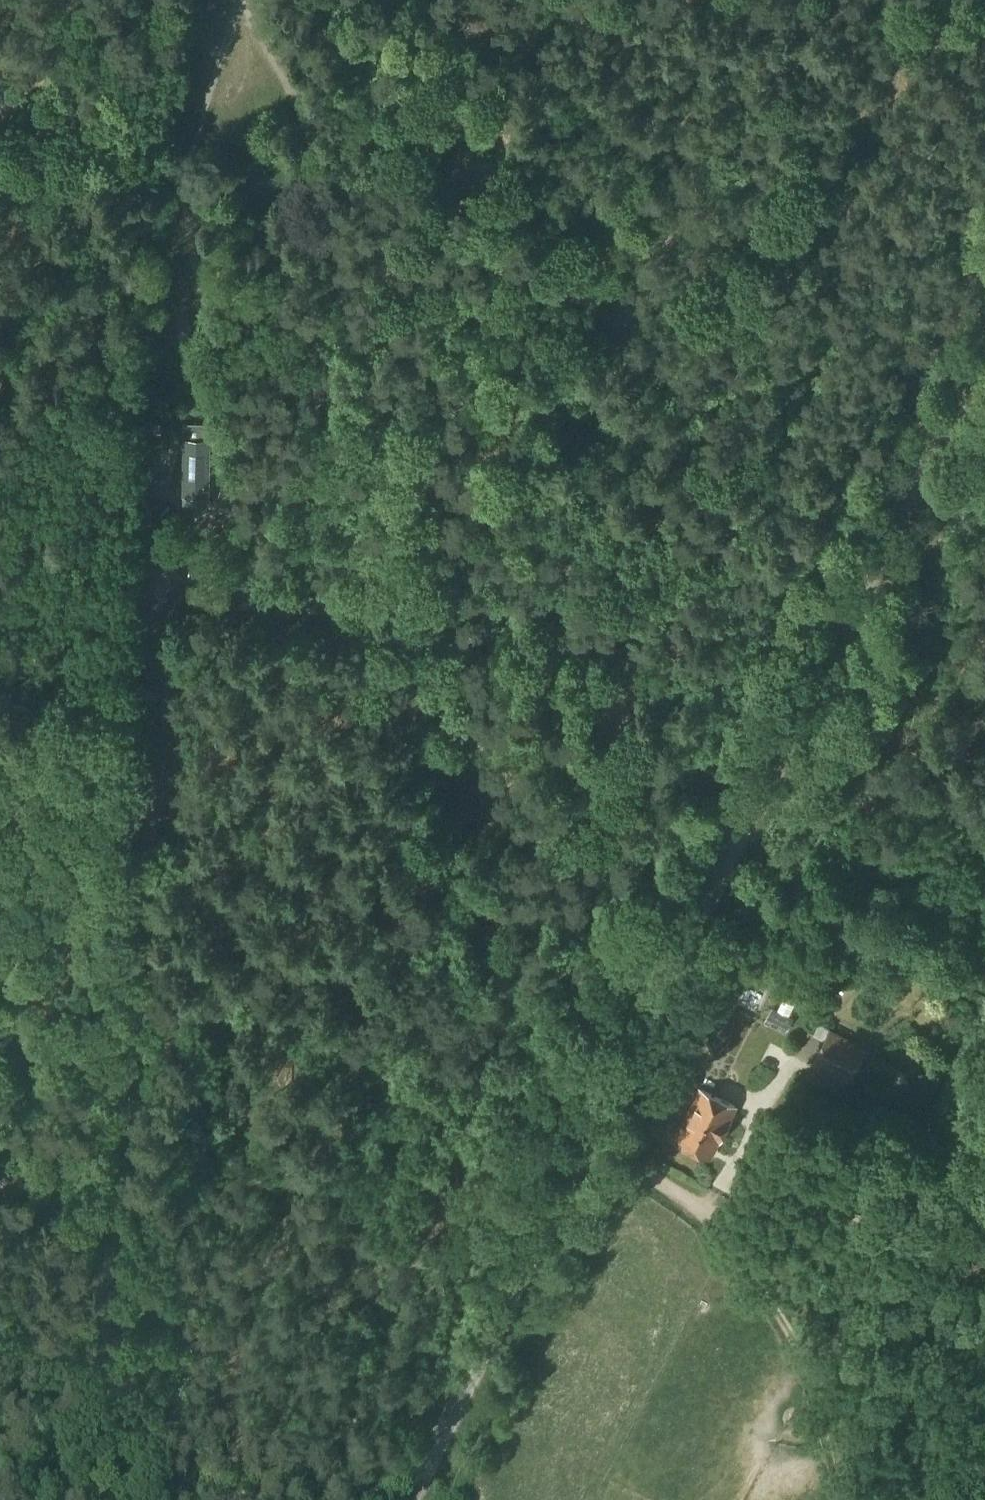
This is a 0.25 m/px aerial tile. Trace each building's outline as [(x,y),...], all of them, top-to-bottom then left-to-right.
[(134,410),(132,440),(130,470),(129,483),(141,484),(143,450),(144,440),(144,433),(145,423),(145,411),(134,410)] [(210,439),(210,422),(185,422),(185,438),(184,493),(209,494),(210,439)] [(145,423),(144,433),(161,433),(162,424),(145,423)] [(174,512),(173,531),(189,532),(190,513),(174,512)] [(828,1029),(810,1066),(848,1085),(866,1047),(828,1029)] [(720,1140),(730,1119),(729,1119),(735,1106),(700,1089),(677,1135),(685,1139),(683,1143),(701,1152),(703,1148),(711,1153),(718,1139),(720,1140)]
